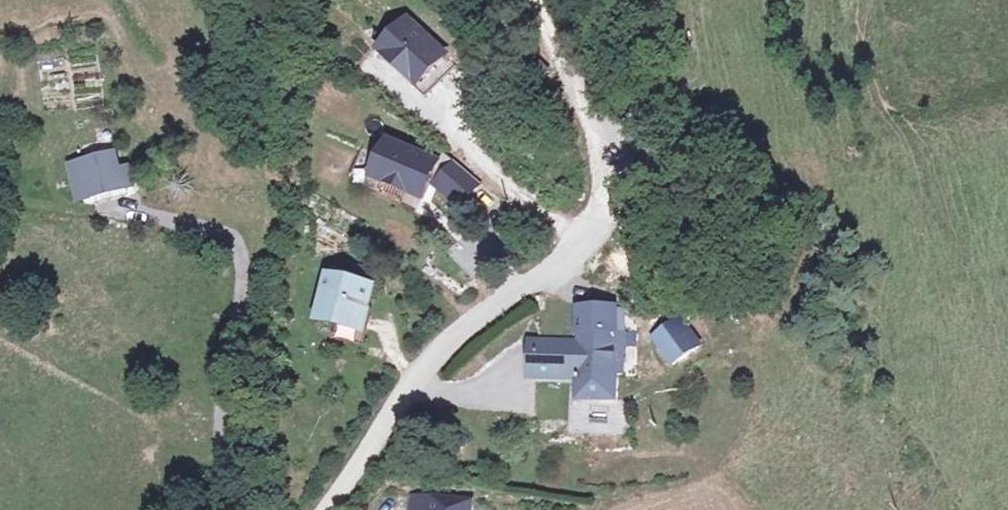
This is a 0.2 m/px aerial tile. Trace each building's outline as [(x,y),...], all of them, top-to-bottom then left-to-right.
[(409,21),(384,51),(422,82),(447,52),(409,21)] [(427,180),(435,183),(433,185),(458,204),(476,181),(452,162),(441,152),(434,161),(383,142),(369,178),(419,198),(427,180)] [(116,161),(72,170),(80,205),(123,195),(116,161)] [(331,263),(321,306),(342,311),(360,315),(370,273),(331,263)] [(614,308),(573,308),(575,341),(532,341),(533,373),(573,373),(574,395),(616,395),(616,347),(629,348),(630,333),(615,332),(614,308)] [(360,315),(342,311),(339,323),(365,330),(368,318),(360,315)] [(668,359),(697,336),(681,316),(652,340),(668,359)] [(336,325),(333,335),(357,342),(360,332),(336,325)] [(477,497),(418,489),(415,509),(476,509),(477,497)]
